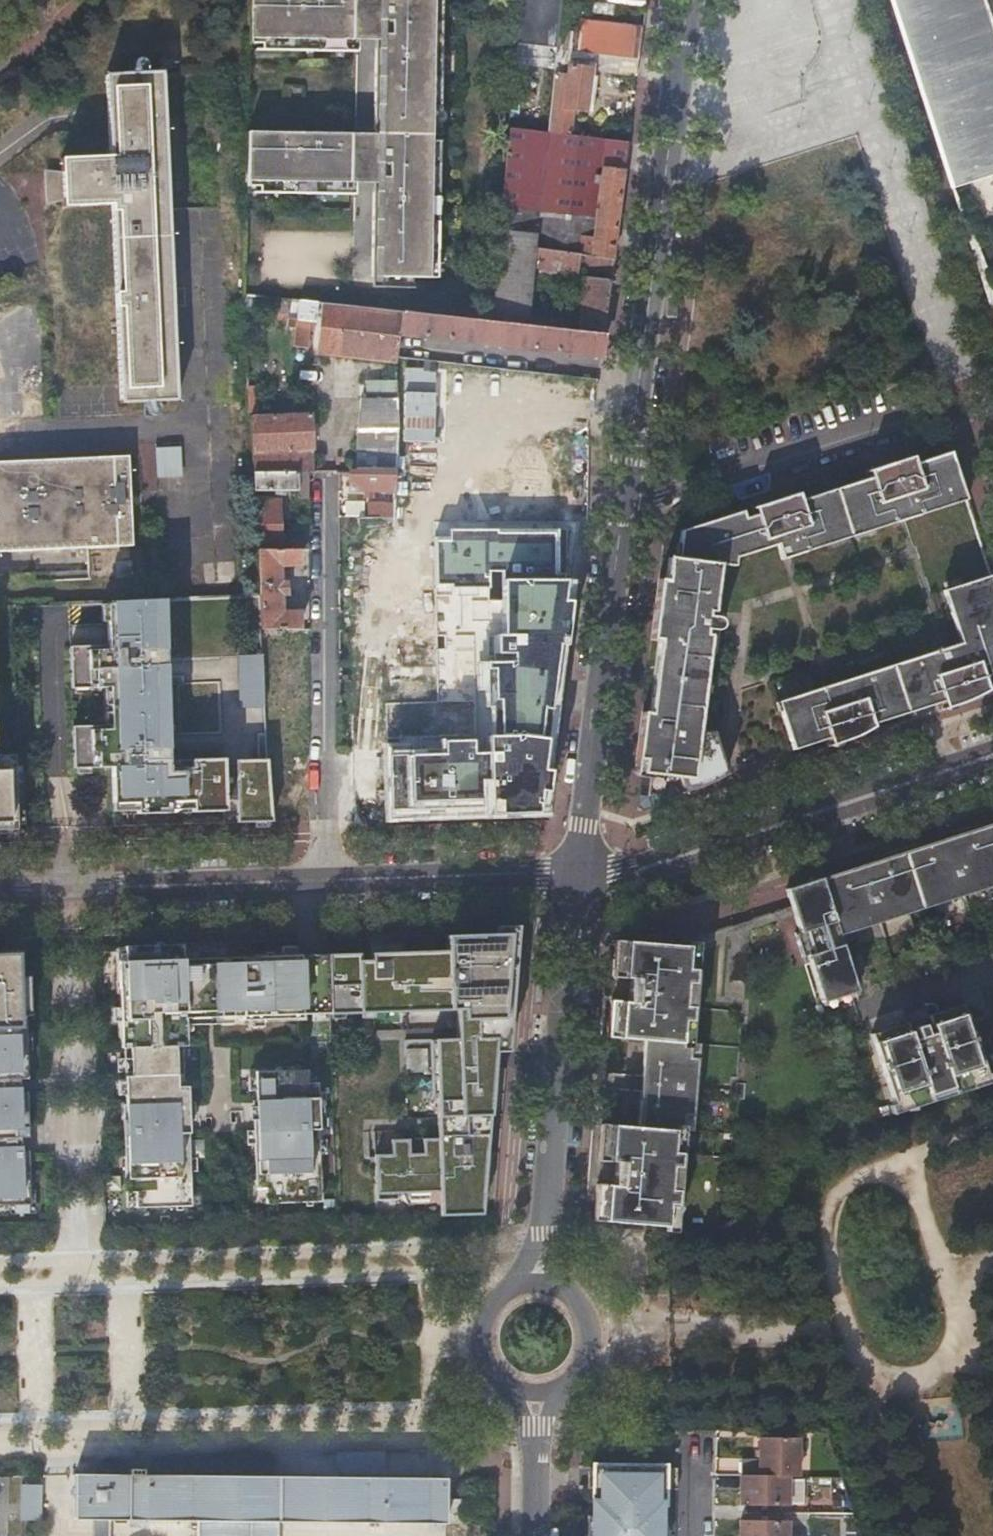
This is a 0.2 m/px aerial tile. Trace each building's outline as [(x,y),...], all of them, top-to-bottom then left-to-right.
[(247,49),(262,49),(262,43),(353,44),(354,0),(248,0),(247,49)] [(385,134),(386,0),(377,0),(376,134),(385,134)] [(383,274),(433,275),(435,0),(386,0),(385,134),(383,274)] [(433,275),(439,275),(441,0),(435,0),(433,275)] [(514,42),(555,45),(560,0),(518,0),(514,42)] [(909,32),(918,55),(930,89),(939,125),(945,162),(949,176),(992,162),(992,0),(894,0),(909,32)] [(563,50),(567,51),(591,54),(637,60),(641,29),(579,22),(577,35),(565,34),(563,50)] [(553,65),(546,132),(570,134),(572,110),(585,111),(589,72),(591,54),(567,51),(566,67),(553,65)] [(591,54),(589,72),(635,78),(637,60),(591,54)] [(164,72),(105,74),(107,156),(61,158),(62,206),(112,205),(117,402),(175,400),(164,72)] [(506,128),(488,321),(526,325),(530,291),(532,276),(532,272),(534,251),(538,216),(544,146),(546,132),(522,129),(506,128)] [(570,134),(546,132),(544,146),(569,149),(570,134)] [(262,133),(246,133),(245,152),(245,192),(261,192),(261,186),(352,187),(352,140),(262,139),(262,133)] [(375,274),(383,274),(385,134),(376,134),(376,140),(375,274)] [(569,149),(544,146),(538,216),(555,218),(551,253),(564,254),(566,240),(578,242),(578,240),(591,241),(598,185),(592,184),(594,170),(599,170),(600,165),(623,168),(627,139),(570,134),(569,149)] [(612,260),(623,168),(600,165),(599,170),(594,170),(592,184),(598,185),(591,241),(578,240),(578,242),(566,240),(564,254),(612,260)] [(555,218),(538,216),(534,251),(551,253),(555,218)] [(575,270),(610,274),(612,260),(564,254),(551,253),(534,251),(532,272),(574,278),(575,270)] [(532,276),(530,291),(541,293),(542,277),(532,276)] [(577,331),(603,334),(609,281),(583,278),(581,298),(577,331)] [(530,291),(526,325),(577,331),(581,298),(541,293),(530,291)] [(296,300),(245,294),(247,332),(293,336),(294,319),(296,300)] [(315,302),(296,300),(294,319),(313,321),(315,302)] [(396,361),(396,356),(399,334),(401,312),(381,309),(321,302),(315,352),(396,361)] [(399,334),(600,355),(603,334),(577,331),(526,325),(488,321),(415,313),(401,312),(399,334)] [(396,472),(454,483),(473,486),(485,488),(501,368),(396,356),(396,361),(397,380),(398,431),(397,447),(397,459),(396,472)] [(353,445),(397,447),(398,431),(397,380),(367,381),(366,398),(362,398),(355,427),(353,445)] [(309,413),(249,415),(251,472),(307,471),(311,471),(309,413)] [(182,448),(156,448),(156,478),(182,477),(182,448)] [(527,453),(521,494),(555,500),(561,458),(527,453)] [(0,462),(0,553),(132,547),(128,458),(0,462)] [(366,458),(366,471),(396,472),(397,459),(366,458)] [(742,511),(678,531),(678,550),(678,563),(674,563),(671,563),(664,610),(670,611),(667,633),(663,633),(648,736),(648,737),(655,740),(652,764),(647,764),(645,778),(653,780),(652,800),(686,789),(730,775),(723,758),(698,755),(713,641),(706,640),(707,634),(718,635),(720,634),(723,631),(724,629),(722,624),(709,622),(709,616),(717,616),(722,570),(738,571),(739,564),(740,555),(777,542),(780,550),(785,563),(829,548),(827,541),(850,533),(873,526),(875,534),(970,503),(955,458),(908,472),(910,478),(887,485),(886,479),(791,509),(793,516),(772,522),(770,517),(746,524),(742,511)] [(307,471),(251,472),(252,488),(296,488),(296,496),(307,496),(307,471)] [(366,471),(348,471),(348,489),(363,489),(371,490),(383,490),(383,488),(395,488),(396,472),(366,471)] [(396,472),(395,488),(393,517),(392,527),(426,531),(428,507),(449,511),(454,483),(396,472)] [(517,517),(578,526),(580,504),(555,500),(521,494),(517,517)] [(277,499),(252,499),(255,548),(280,547),(277,499)] [(365,517),(365,501),(344,502),(345,517),(365,517)] [(367,516),(378,517),(393,517),(394,503),(367,502),(367,516)] [(428,507),(426,531),(449,534),(453,511),(449,511),(428,507)] [(678,530),(678,531),(742,511),(742,510),(678,530)] [(852,541),(875,534),(873,526),(850,533),(852,541)] [(307,547),(307,533),(284,533),(284,547),(307,547)] [(827,541),(829,548),(852,541),(850,533),(827,541)] [(740,555),(739,564),(780,550),(777,542),(740,555)] [(280,547),(255,548),(258,595),(260,628),(298,628),(298,613),(280,612),(280,600),(285,600),(285,575),(280,575),(279,560),(307,559),(307,547),(284,547),(280,547)] [(116,561),(117,580),(135,579),(134,561),(116,561)] [(448,565),(446,607),(465,610),(468,585),(474,586),(477,569),(448,565)] [(958,636),(965,634),(966,635),(969,645),(962,647),(803,698),(806,709),(784,716),(796,753),(844,739),(842,731),(864,724),(865,731),(911,716),(909,710),(920,707),(918,702),(944,694),(947,704),(960,700),(958,694),(980,687),(982,693),(992,689),(992,579),(963,589),(953,592),(957,606),(950,609),(958,636)] [(947,594),(953,592),(963,589),(961,580),(945,586),(947,594)] [(945,595),(950,609),(957,606),(953,592),(947,594),(945,595)] [(476,604),(474,611),(484,613),(512,617),(515,600),(488,596),(486,606),(476,604)] [(236,822),(270,820),(266,759),(234,760),(221,760),(221,758),(166,759),(162,600),(110,602),(111,623),(105,623),(106,645),(68,645),(69,686),(107,687),(108,725),(70,726),(72,767),(110,767),(112,802),(135,802),(135,812),(168,812),(168,801),(189,800),(190,812),(223,811),(223,800),(235,799),(236,822)] [(545,622),(565,625),(567,608),(515,600),(512,617),(545,622)] [(512,617),(484,613),(470,687),(530,696),(536,670),(541,671),(542,670),(547,666),(550,660),(550,654),(547,649),(546,647),(541,646),(545,622),(512,617)] [(298,628),(260,628),(260,644),(261,648),(272,647),(272,643),(308,643),(308,628),(298,628)] [(965,634),(958,636),(959,637),(962,647),(969,645),(966,635),(965,634)] [(237,656),(239,707),(300,705),(298,654),(237,656)] [(806,709),(803,698),(778,707),(781,717),(784,716),(806,709)] [(264,728),(266,759),(288,758),(300,744),(299,725),(264,728)] [(12,829),(10,753),(0,754),(0,830),(12,829)] [(653,780),(645,778),(642,810),(648,812),(689,799),(686,789),(652,800),(653,780)] [(941,830),(942,835),(961,829),(959,824),(941,830)] [(849,871),(829,877),(828,873),(794,884),(809,931),(805,933),(812,954),(817,953),(820,964),(832,1000),(865,989),(846,932),(845,928),(878,918),(879,923),(902,916),(900,910),(920,904),(919,897),(946,889),(948,895),(968,889),(970,894),(986,889),(984,884),(992,881),(992,825),(962,834),(961,829),(942,835),(944,840),(932,844),(879,861),(878,856),(859,862),(861,867),(849,871)] [(929,834),(931,839),(942,835),(941,830),(929,834)] [(931,839),(932,844),(944,840),(942,835),(931,839)] [(858,856),(859,862),(878,856),(877,850),(858,856)] [(846,859),(848,865),(859,862),(858,856),(846,859)] [(859,862),(848,865),(849,871),(861,867),(859,862)] [(992,886),(992,881),(984,884),(986,889),(992,886)] [(900,910),(902,916),(970,894),(968,889),(948,895),(946,889),(919,897),(920,904),(900,910)] [(845,928),(846,932),(879,923),(878,918),(845,928)] [(751,998),(757,930),(739,936),(734,996),(751,998)] [(439,1192),(440,1216),(465,1215),(465,1205),(483,1205),(494,1063),(495,1052),(496,1039),(508,1039),(510,1018),(516,933),(509,934),(445,936),(446,951),(369,953),(370,960),(360,960),(359,953),(328,955),(330,1011),(342,1010),(342,1014),(362,1013),(362,1007),(372,1007),(372,1013),(407,1012),(406,1001),(433,1000),(433,1011),(455,1010),(456,1039),(405,1040),(406,1073),(435,1072),(442,1072),(443,1098),(436,1099),(437,1138),(422,1138),(423,1153),(410,1154),(409,1139),(391,1140),(391,1154),(375,1155),(376,1201),(398,1200),(398,1194),(408,1193),(408,1200),(430,1199),(430,1192),(439,1192)] [(606,1182),(604,1207),(677,1183),(678,1166),(687,1167),(688,1153),(680,1152),(681,1128),(693,1129),(694,1116),(701,1117),(706,1057),(699,1057),(700,1043),(687,1041),(690,1017),(698,1017),(699,1005),(690,1005),(692,981),(701,981),(702,969),(694,968),(696,944),(681,942),(625,937),(622,976),(629,977),(627,1000),(620,999),(617,1036),(654,1039),(651,1076),(657,1077),(657,1083),(656,1089),(650,1088),(648,1124),(612,1121),(609,1158),(614,1159),(613,1182),(606,1182)] [(124,961),(118,962),(121,1048),(124,1048),(126,1105),(188,1103),(187,1096),(183,1096),(181,1046),(185,1046),(185,1018),(183,959),(182,944),(123,946),(124,961)] [(707,945),(696,944),(694,968),(702,969),(705,969),(707,945)] [(18,1079),(26,1079),(21,950),(0,950),(0,1079),(18,1079)] [(254,957),(211,958),(213,1017),(242,1016),(242,1020),(302,1018),(302,1014),(330,1013),(328,955),(299,955),(299,953),(254,955),(254,957)] [(817,953),(812,954),(816,966),(820,964),(817,953)] [(211,958),(183,959),(185,1018),(213,1017),(211,958)] [(629,977),(622,976),(620,999),(627,1000),(629,977)] [(705,981),(701,981),(692,981),(690,1005),(699,1005),(703,1006),(705,981)] [(865,989),(832,1000),(835,1009),(868,998),(865,989)] [(433,1000),(406,1001),(407,1012),(433,1011),(433,1000)] [(926,1103),(951,1094),(949,1088),(956,1085),(958,1092),(973,1087),(970,1077),(992,1070),(992,1067),(972,1002),(936,1013),(940,1024),(934,1026),(933,1022),(916,1027),(914,1020),(880,1031),(899,1100),(922,1093),(926,1103)] [(912,1012),(914,1020),(916,1027),(933,1022),(934,1026),(940,1024),(936,1013),(934,1005),(912,1012)] [(702,1018),(698,1017),(690,1017),(687,1041),(700,1043),(702,1018)] [(508,1039),(496,1039),(495,1052),(507,1052),(508,1039)] [(707,1043),(700,1043),(699,1057),(706,1057),(707,1043)] [(307,1069),(254,1071),(256,1100),(253,1100),(255,1188),(266,1188),(266,1203),(321,1201),(317,1082),(307,1082),(307,1069)] [(973,1087),(992,1081),(992,1070),(970,1077),(973,1087)] [(0,1079),(0,1092),(19,1092),(18,1079),(0,1079)] [(949,1088),(951,1094),(958,1092),(956,1085),(949,1088)] [(30,1204),(28,1150),(20,1151),(20,1138),(27,1137),(26,1092),(19,1092),(0,1092),(0,1205),(30,1204)] [(900,1111),(926,1103),(922,1093),(899,1100),(897,1101),(900,1111)] [(126,1105),(123,1106),(123,1120),(188,1118),(188,1103),(126,1105)] [(188,1118),(123,1120),(125,1192),(135,1192),(136,1207),(191,1206),(188,1118)] [(680,1152),(688,1153),(691,1153),(693,1129),(681,1128),(680,1152)] [(609,1158),(606,1182),(613,1182),(614,1159),(609,1158)] [(677,1183),(689,1179),(690,1167),(687,1167),(678,1166),(677,1183)] [(689,1180),(689,1179),(677,1183),(677,1184),(676,1188),(685,1189),(689,1190),(689,1180)] [(677,1183),(604,1207),(603,1216),(674,1222),(676,1201),(684,1202),(685,1189),(676,1188),(677,1184),(677,1183)] [(676,1201),(674,1222),(686,1223),(688,1203),(684,1202),(676,1201)] [(483,1205),(465,1205),(465,1215),(482,1214),(483,1205)] [(741,1459),(740,1476),(788,1476),(798,1476),(798,1438),(760,1438),(759,1459),(741,1459)] [(92,1535),(111,1535),(111,1518),(197,1519),(197,1535),(277,1535),(278,1520),(445,1522),(446,1501),(446,1479),(142,1473),(142,1467),(130,1467),(129,1473),(76,1472),(75,1517),(92,1518),(92,1535)] [(659,1504),(660,1489),(663,1489),(677,1489),(677,1468),(664,1468),(593,1467),(592,1535),(659,1535),(659,1504)] [(788,1476),(740,1476),(740,1505),(788,1506),(788,1476)] [(21,1518),(42,1519),(42,1484),(22,1483),(21,1518)] [(446,1501),(445,1522),(461,1522),(462,1501),(446,1501)] [(740,1535),(788,1535),(788,1520),(740,1520),(740,1535)]
